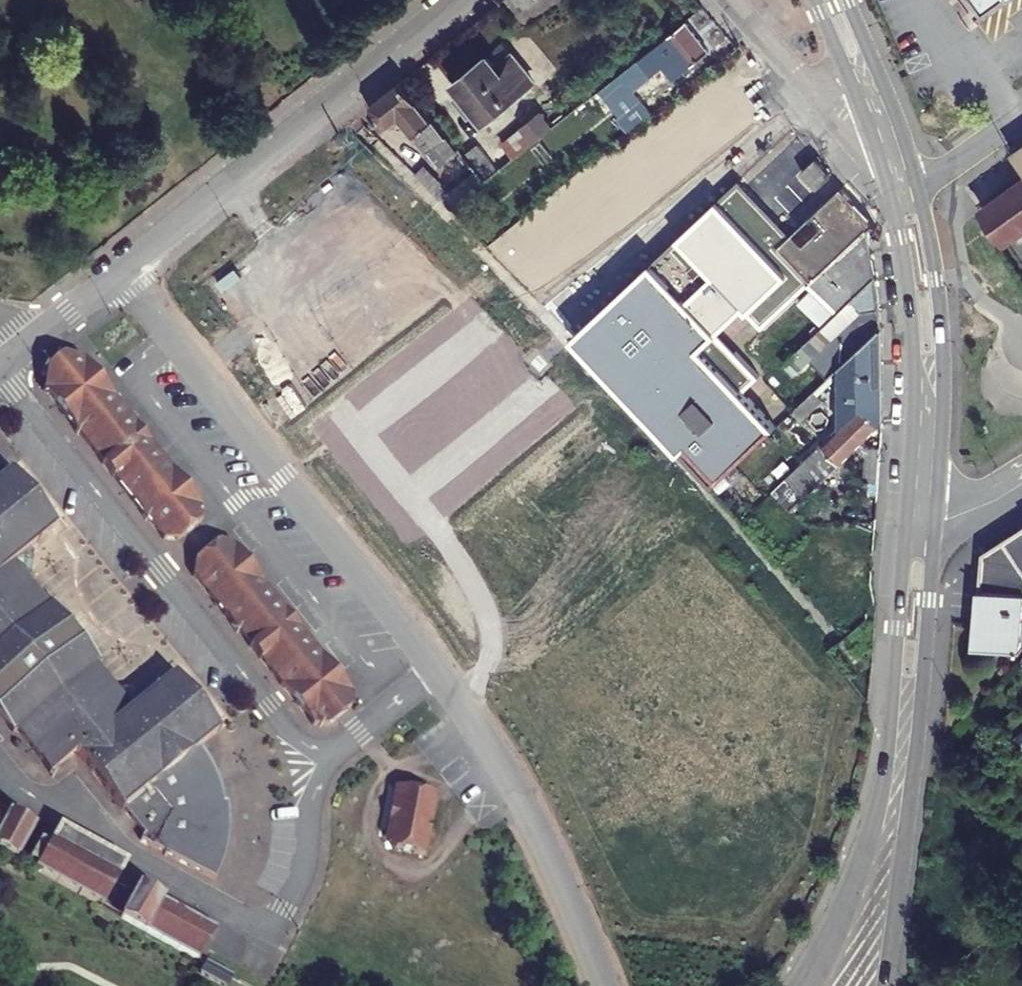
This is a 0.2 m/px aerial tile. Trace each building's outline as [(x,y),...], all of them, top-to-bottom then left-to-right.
[(528,27),(542,17),(555,8),(567,0),(507,0),(528,27)] [(974,7),(983,18),(1008,0),(969,0),(974,7)] [(708,55),(685,26),(619,78),(632,94),(663,71),(673,84),(708,55)] [(524,85),(505,61),(489,74),(482,64),(448,91),(475,125),(524,85)] [(404,83),(369,112),(387,133),(403,121),(442,169),(459,156),(404,83)] [(628,136),(636,130),(651,117),(641,104),(617,122),(628,136)] [(536,145),(554,130),(541,113),(523,128),(536,145)] [(850,181),(795,125),(660,245),(681,268),(720,307),(850,181)] [(467,155),(485,179),(496,170),(478,147),(467,155)] [(1012,154),(1021,168),(1021,147),(1012,154)] [(426,170),(416,180),(419,183),(432,196),(443,186),(426,170)] [(473,175),(439,203),(450,214),(482,188),(473,175)] [(983,209),(1008,241),(1021,231),(1021,181),(983,209)] [(812,218),(794,234),(778,250),(782,254),(810,285),(828,269),(870,232),(875,228),(841,190),(812,218)] [(873,253),(870,232),(828,269),(838,281),(873,253)] [(723,324),(657,249),(574,324),(714,478),(781,419),(706,343),(723,324)] [(838,281),(828,269),(810,285),(837,314),(876,278),(873,253),(838,281)] [(883,328),(876,278),(837,314),(785,365),(796,377),(840,335),(856,352),(883,328)] [(788,414),(817,446),(865,400),(884,421),(883,328),(856,352),(792,410),(788,414)] [(84,363),(62,359),(48,371),(48,392),(107,464),(105,466),(116,479),(118,477),(167,540),(180,543),(204,524),(204,511),(84,363)] [(865,400),(817,446),(773,488),(793,508),(884,421),(865,400)] [(771,429),(749,449),(758,459),(781,439),(771,429)] [(84,762),(123,810),(144,836),(141,840),(216,879),(221,869),(225,854),(227,843),(228,839),(229,823),(228,808),(227,803),(224,804),(222,795),(217,781),(211,767),(203,755),(198,750),(220,732),(175,675),(149,696),(145,691),(126,689),(121,693),(100,668),(103,665),(52,603),(49,605),(28,579),(31,576),(35,554),(31,549),(57,529),(11,472),(0,481),(0,714),(2,716),(17,735),(20,732),(54,772),(74,756),(77,754),(84,762)] [(985,553),(979,644),(1021,646),(1021,530),(985,553)] [(262,658),(316,725),(331,727),(355,708),(357,693),(235,543),(220,542),(196,562),(195,577),(252,645),(250,648),(260,660),(262,658)] [(401,857),(431,860),(437,808),(426,796),(396,792),(389,844),(401,857)] [(426,796),(437,808),(439,797),(426,796)] [(18,860),(34,832),(0,813),(0,850),(18,860)] [(30,867),(102,906),(126,864),(63,829),(53,848),(44,843),(30,867)] [(143,885),(123,918),(209,961),(225,927),(143,885)]
